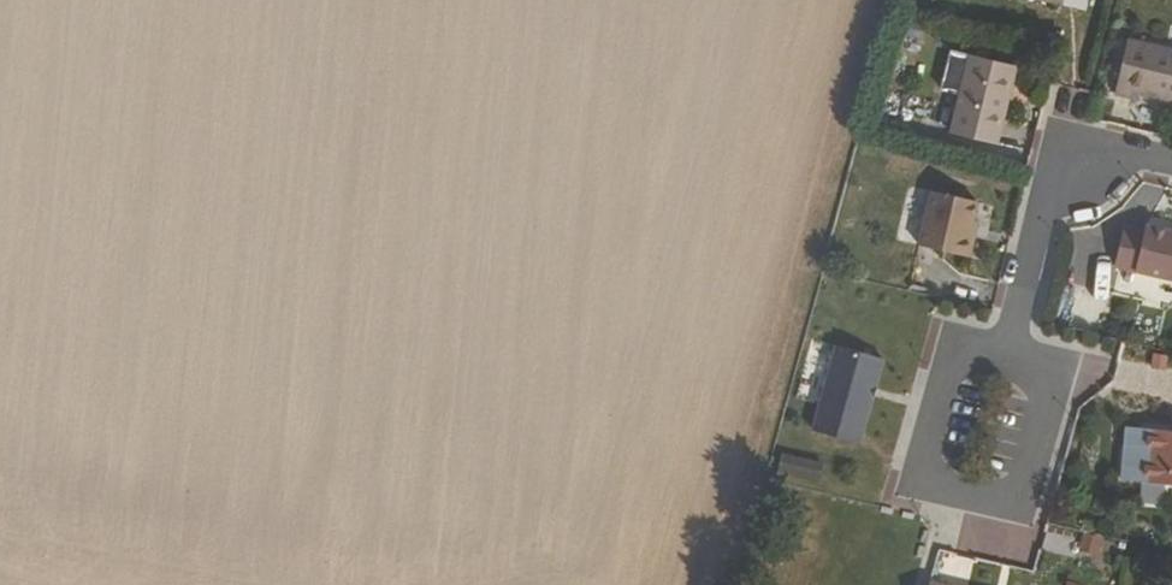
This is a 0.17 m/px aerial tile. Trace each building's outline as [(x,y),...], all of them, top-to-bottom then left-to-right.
[(1125,39),(1112,92),(1130,96),(1131,91),(1171,101),(1171,50),(1125,39)] [(1014,68),(969,55),(950,131),(995,143),(1014,68)] [(969,256),(973,237),(968,235),(973,221),(977,201),(934,190),(920,244),(969,256)] [(968,235),(973,237),(977,223),(973,221),(968,235)] [(1143,225),(1142,231),(1120,226),(1110,266),(1171,281),(1171,232),(1143,225)] [(860,443),(873,396),(871,395),(874,386),(877,387),(885,359),(839,345),(814,429),(860,443)] [(1130,426),(1126,476),(1171,480),(1171,430),(1130,426)]
